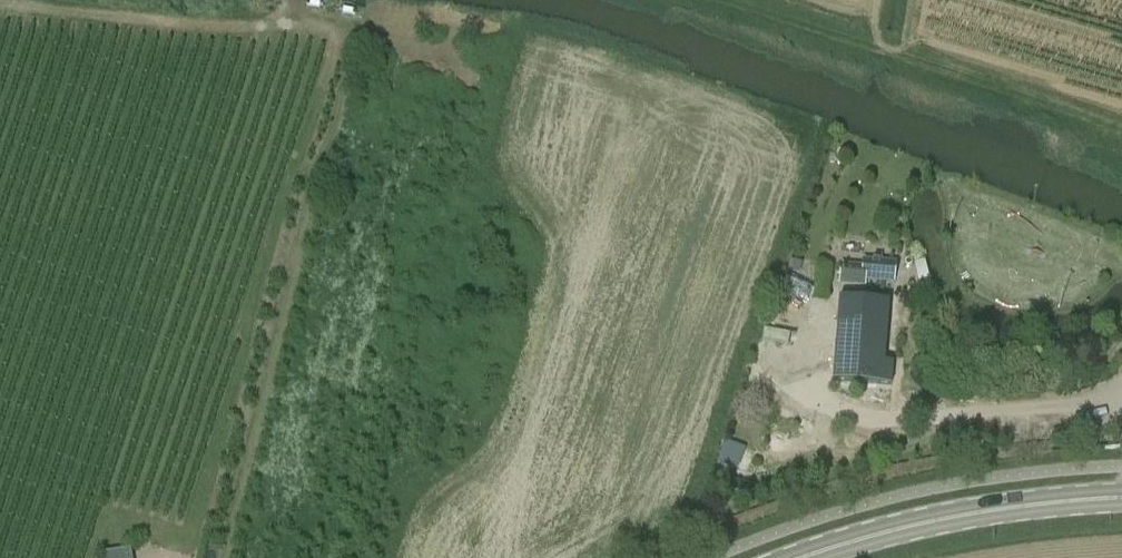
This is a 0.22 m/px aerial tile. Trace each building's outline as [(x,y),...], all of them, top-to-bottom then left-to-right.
[(897,262),(882,262),(882,255),(874,254),(874,261),(862,260),(861,269),(842,268),(841,286),(863,287),(863,282),(895,284),(897,262)] [(889,303),(838,299),(832,381),(892,386),(893,364),(884,363),(889,303)] [(724,441),(717,461),(734,467),(741,448),(724,441)]
